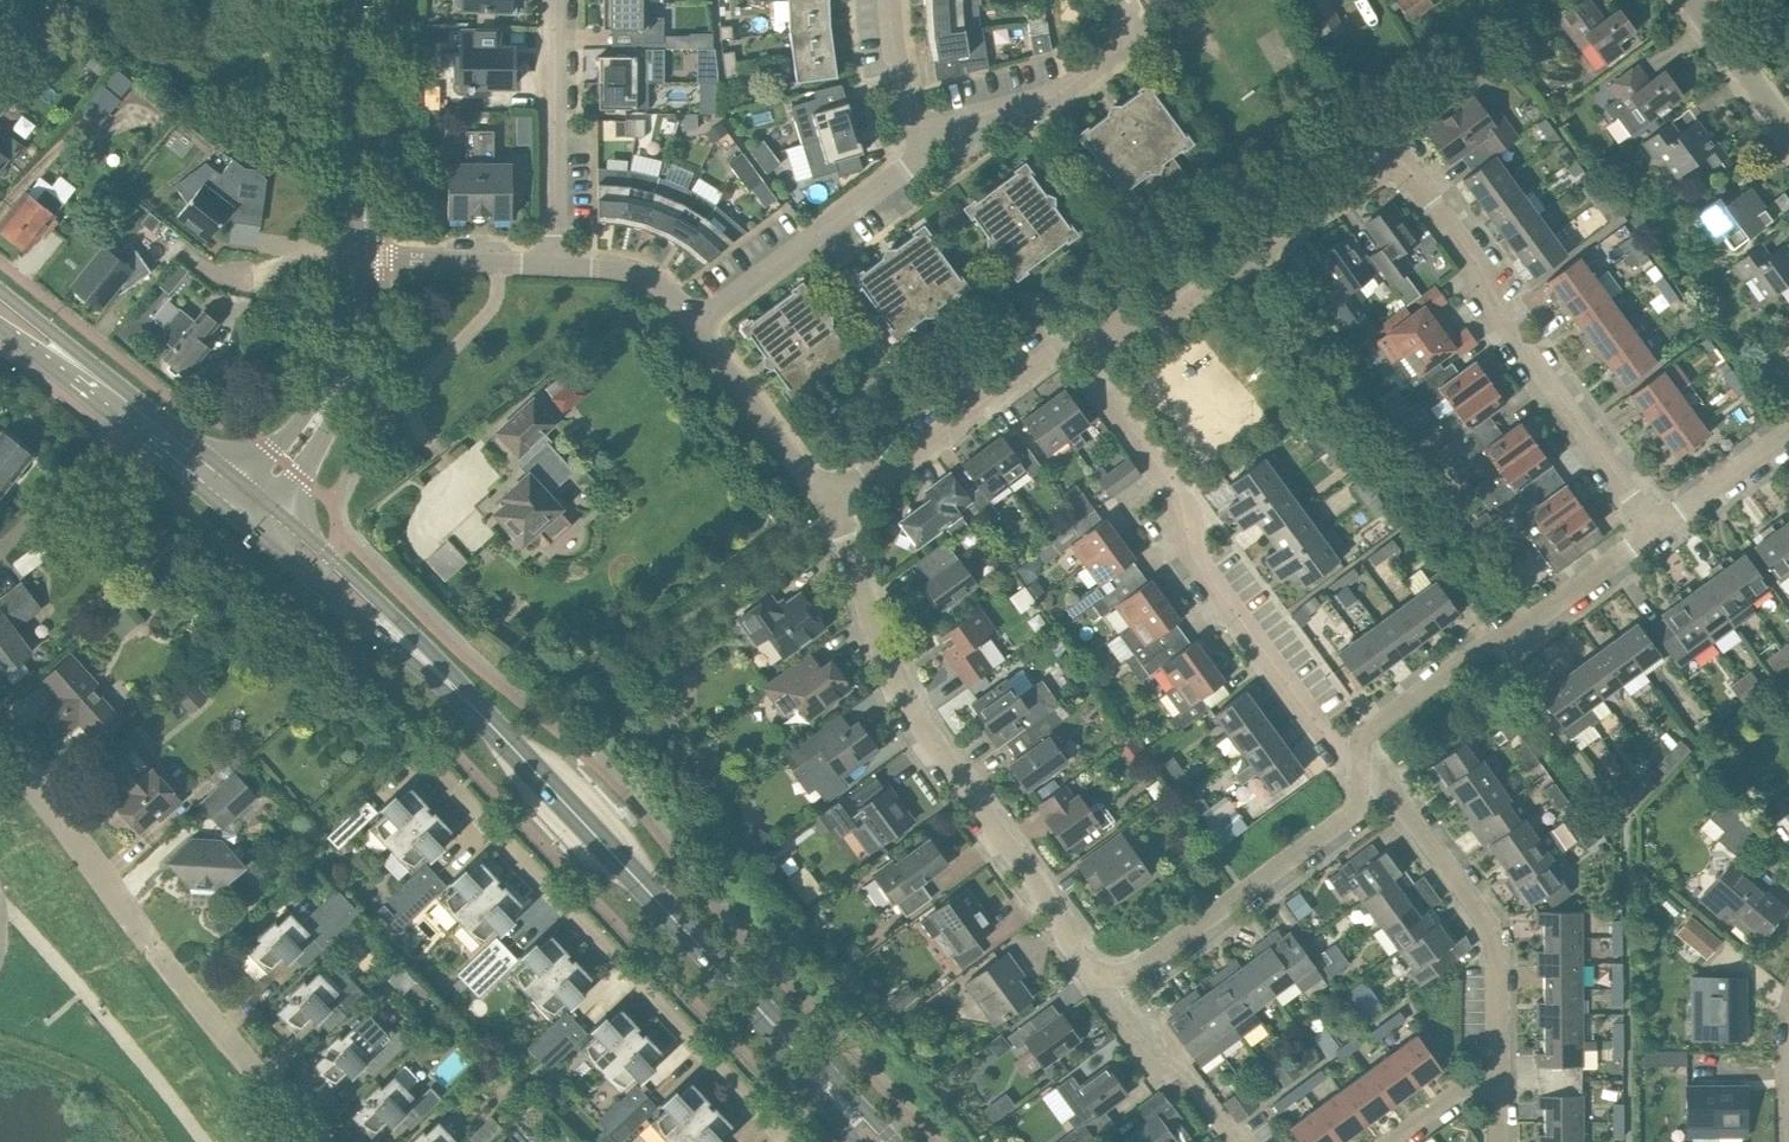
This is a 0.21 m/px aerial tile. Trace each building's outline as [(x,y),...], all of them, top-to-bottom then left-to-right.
[(453,0),(455,5),(459,8),(462,9),(478,10),(494,10),(517,12),(518,0),(453,0)] [(830,25),(830,23),(829,0),(810,0),(788,1),(789,27),(830,25)] [(1344,30),(1328,0),(1299,0),(1322,42),(1344,30)] [(1435,4),(1432,0),(1397,0),(1411,21),(1435,4)] [(1599,23),(1583,0),(1580,0),(1558,15),(1581,48),(1590,41),(1606,63),(1624,50),(1617,42),(1635,30),(1619,8),(1599,23)] [(649,16),(649,1),(603,1),(603,28),(635,28),(635,42),(664,42),(664,16),(649,16)] [(980,27),(978,4),(925,7),(927,33),(980,27)] [(1045,10),(1026,12),(1028,22),(1046,19),(1045,10)] [(1046,19),(1028,22),(1029,31),(1029,36),(1030,36),(1049,33),(1046,19)] [(721,38),(722,38),(733,37),(732,25),(720,25),(721,38)] [(792,53),(834,51),(830,25),(789,27),(789,30),(792,53)] [(499,27),(475,27),(461,27),(461,43),(459,43),(459,89),(503,89),(505,89),(507,89),(509,88),(511,87),(513,86),(514,85),(516,82),(516,81),(517,79),(517,77),(517,75),(516,73),(516,71),(514,69),(513,67),(511,66),(513,64),(513,52),(511,52),(512,52),(505,52),(504,52),(503,50),(502,49),(502,47),(499,47),(499,27)] [(989,66),(985,43),(982,27),(980,27),(927,33),(931,61),(957,56),(960,73),(989,66)] [(664,48),(653,48),(628,48),(628,55),(599,55),(599,81),(649,81),(649,82),(664,82),(664,48)] [(111,60),(98,50),(87,64),(100,74),(111,60)] [(724,64),(736,63),(734,50),(723,52),(724,64)] [(796,81),(836,76),(836,77),(837,76),(834,51),(792,53),(796,81)] [(726,77),(729,76),(738,75),(736,63),(724,64),(726,77)] [(1617,98),(1604,108),(1610,116),(1616,116),(1630,135),(1649,121),(1683,95),(1664,70),(1651,80),(1646,83),(1634,67),(1633,66),(1607,85),(1617,98)] [(1,114),(26,85),(9,71),(0,81),(0,113),(1,114)] [(649,108),(649,82),(649,81),(599,81),(599,108),(649,108)] [(718,91),(718,82),(701,81),(701,91),(718,91)] [(102,83),(79,110),(98,125),(120,98),(102,83)] [(816,98),(791,106),(802,143),(856,127),(848,101),(847,101),(842,83),(814,92),(816,98)] [(1191,142),(1155,93),(1148,84),(1119,106),(1122,110),(1113,117),(1109,113),(1079,134),(1108,173),(1122,192),(1146,175),(1150,181),(1145,184),(1158,203),(1191,180),(1172,155),(1191,142)] [(1493,156),(1495,155),(1519,137),(1495,105),(1485,113),(1474,97),(1428,130),(1441,148),(1446,144),(1456,157),(1481,139),(1493,156)] [(697,113),(681,114),(682,129),(698,128),(697,113)] [(532,117),(517,117),(517,131),(532,131),(532,117)] [(1547,136),(1554,131),(1545,118),(1537,124),(1546,136),(1547,136)] [(626,136),(636,136),(635,119),(626,119),(626,136)] [(636,136),(645,136),(645,119),(635,119),(636,136)] [(721,121),(706,132),(713,142),(715,141),(728,132),(728,131),(728,130),(722,123),(721,121)] [(1714,165),(1728,156),(1710,131),(1705,134),(1696,121),(1680,133),(1671,121),(1643,142),(1654,157),(1660,153),(1677,176),(1706,155),(1714,165)] [(4,129),(0,126),(0,166),(7,156),(13,160),(25,145),(4,129)] [(863,169),(858,153),(864,152),(856,127),(802,143),(813,178),(837,170),(839,177),(863,169)] [(480,216),(480,129),(466,129),(466,163),(448,163),(448,217),(471,217),(471,216),(480,216)] [(494,155),(494,129),(480,129),(480,216),(490,216),(489,217),(512,217),(512,163),(493,163),(493,155),(494,155)] [(759,161),(772,151),(763,139),(749,149),(753,154),(759,161)] [(1566,164),(1574,157),(1566,146),(1557,152),(1566,164)] [(739,176),(753,166),(747,158),(742,151),(729,161),(739,176)] [(759,161),(767,173),(781,163),(772,151),(759,161)] [(631,152),(629,169),(658,172),(659,155),(631,152)] [(1477,198),(1509,175),(1495,155),(1493,156),(1463,178),(1477,198)] [(1574,176),(1583,169),(1574,157),(1566,164),(1574,176)] [(205,163),(175,185),(187,203),(177,217),(208,240),(233,206),(230,204),(236,196),(264,198),(267,179),(257,169),(246,168),(234,160),(222,176),(205,163)] [(1047,194),(1032,174),(1025,165),(967,207),(1017,276),(1075,233),(1054,204),(1049,207),(1042,198),(1047,194)] [(750,191),(764,181),(753,166),(739,176),(750,191)] [(621,222),(630,169),(598,167),(598,220),(621,222)] [(644,227),(660,176),(630,169),(621,222),(644,227)] [(1492,218),(1524,194),(1509,175),(1477,198),(1492,218)] [(0,228),(0,229),(28,250),(40,236),(55,217),(57,215),(56,214),(65,204),(65,203),(65,202),(76,188),(60,176),(52,185),(41,176),(0,228)] [(665,236),(689,188),(660,176),(644,227),(665,236)] [(1594,203),(1603,196),(1594,184),(1585,191),(1594,203)] [(1733,249),(1755,232),(1774,218),(1773,217),(1771,219),(1763,209),(1766,207),(1750,185),(1725,204),(1719,196),(1694,214),(1716,244),(1724,237),(1733,249)] [(684,248),(707,218),(717,205),(689,188),(665,236),(684,248)] [(1506,237),(1538,214),(1524,194),(1492,218),(1506,237)] [(1602,215),(1612,208),(1603,196),(1594,203),(1602,215)] [(1392,204),(1366,223),(1384,247),(1372,256),(1374,258),(1392,282),(1398,291),(1408,304),(1421,294),(1405,273),(1412,267),(1401,252),(1418,240),(1392,204)] [(707,218),(684,248),(703,263),(747,231),(717,205),(707,218)] [(1631,218),(1642,234),(1653,226),(1641,210),(1631,218)] [(141,222),(152,231),(161,220),(150,211),(141,222)] [(1521,257),(1552,234),(1538,214),(1506,237),(1521,257)] [(951,266),(930,237),(923,227),(894,249),(897,254),(888,261),(884,256),(855,278),(883,316),(897,335),(966,285),(951,266)] [(1535,277),(1567,254),(1552,234),(1521,257),(1535,277)] [(1632,235),(1624,241),(1630,250),(1631,251),(1640,245),(1632,235)] [(1346,237),(1321,255),(1351,296),(1335,307),(1359,340),(1377,327),(1374,322),(1370,325),(1356,305),(1360,302),(1367,297),(1359,285),(1372,275),(1380,270),(1372,259),(1365,264),(1346,237)] [(103,246),(72,285),(101,308),(116,290),(120,294),(152,271),(131,241),(115,255),(103,246)] [(1630,250),(1624,241),(1618,245),(1625,254),(1630,250)] [(1786,243),(1770,255),(1762,243),(1733,263),(1744,278),(1750,274),(1767,298),(1788,282),(1788,248),(1786,243)] [(1631,251),(1639,261),(1647,255),(1640,245),(1631,251)] [(1639,261),(1631,251),(1624,257),(1632,267),(1639,261)] [(173,257),(156,281),(170,291),(188,268),(173,257)] [(1556,305),(1594,277),(1579,257),(1547,280),(1555,291),(1549,295),(1556,305)] [(1610,298),(1622,289),(1608,269),(1595,279),(1594,277),(1556,305),(1564,316),(1570,312),(1578,322),(1610,298)] [(1654,282),(1661,292),(1670,286),(1663,276),(1654,282)] [(852,353),(808,294),(802,284),(744,326),(765,356),(770,353),(777,362),(772,366),(794,395),(852,353)] [(1661,292),(1670,304),(1679,297),(1670,286),(1661,292)] [(1587,347),(1625,319),(1610,298),(1578,322),(1585,332),(1579,337),(1587,347)] [(1388,333),(1377,341),(1391,361),(1403,353),(1440,326),(1436,321),(1443,316),(1437,307),(1431,300),(1423,305),(1412,313),(1407,306),(1382,325),(1388,333)] [(204,311),(196,320),(180,307),(163,328),(166,330),(165,333),(164,336),(165,339),(166,342),(169,344),(173,348),(165,358),(170,362),(168,368),(176,374),(181,371),(186,375),(210,347),(203,341),(219,322),(204,311)] [(1780,322),(1788,334),(1788,316),(1780,322)] [(1694,317),(1685,324),(1692,334),(1701,328),(1694,317)] [(1608,363),(1640,340),(1625,319),(1587,347),(1595,358),(1601,353),(1608,363)] [(1403,353),(1391,361),(1407,383),(1419,374),(1439,360),(1454,348),(1462,342),(1457,335),(1457,334),(1450,326),(1443,331),(1440,326),(1403,353)] [(1699,343),(1715,366),(1724,359),(1708,336),(1699,343)] [(1618,389),(1656,360),(1640,340),(1608,363),(1615,373),(1609,378),(1618,389)] [(1732,360),(1743,374),(1751,366),(1742,353),(1732,360)] [(219,354),(198,379),(213,391),(234,366),(219,354)] [(1454,408),(1491,381),(1475,360),(1451,377),(1444,367),(1420,385),(1434,404),(1445,396),(1454,408)] [(1722,375),(1729,385),(1739,378),(1731,368),(1722,375)] [(1646,415),(1678,391),(1663,370),(1624,398),(1632,409),(1638,405),(1646,415)] [(576,380),(570,372),(546,389),(563,411),(586,393),(576,380)] [(1739,378),(1729,385),(1737,396),(1747,389),(1739,378)] [(1482,419),(1506,402),(1491,381),(1454,408),(1442,416),(1451,428),(1465,447),(1489,429),(1482,419)] [(1078,431),(1090,422),(1065,388),(1043,404),(1077,449),(1087,442),(1078,431)] [(1655,440),(1693,412),(1678,391),(1646,415),(1653,425),(1647,429),(1655,440)] [(558,422),(555,419),(533,395),(494,431),(524,463),(520,466),(528,474),(502,498),(506,503),(496,512),(509,526),(509,531),(516,539),(520,539),(523,541),(536,529),(551,544),(573,524),(559,509),(560,508),(548,494),(574,470),(550,443),(553,441),(546,434),(558,422)] [(1076,450),(1077,449),(1043,404),(1022,419),(1047,454),(1068,438),(1076,450)] [(1677,457),(1709,433),(1693,412),(1655,440),(1663,451),(1669,446),(1677,457)] [(1751,422),(1756,429),(1768,420),(1763,413),(1751,422)] [(1499,469),(1536,443),(1520,422),(1497,439),(1489,429),(1465,447),(1479,466),(1490,458),(1499,469)] [(1314,435),(1320,443),(1331,435),(1325,427),(1314,435)] [(5,490),(33,455),(3,431),(1,432),(0,431),(0,486),(5,490)] [(982,449),(1009,485),(1029,470),(1002,434),(982,449)] [(1320,443),(1327,452),(1337,443),(1331,435),(1320,443)] [(1327,452),(1333,460),(1344,451),(1337,443),(1327,452)] [(1527,481),(1551,463),(1536,443),(1499,469),(1508,481),(1496,490),(1510,509),(1535,491),(1527,481)] [(982,449),(962,464),(980,487),(969,495),(972,500),(988,521),(999,513),(989,499),(1009,485),(982,449)] [(1333,460),(1339,468),(1350,460),(1344,451),(1333,460)] [(1237,517),(1283,483),(1264,457),(1229,483),(1240,498),(1229,505),(1237,517)] [(1102,465),(1093,472),(1111,497),(1114,495),(1135,479),(1123,462),(1108,474),(1102,465)] [(1038,484),(1049,476),(1042,467),(1031,475),(1038,484)] [(912,538),(918,546),(945,526),(953,536),(968,524),(960,515),(961,514),(958,511),(972,500),(951,471),(926,490),(931,497),(915,510),(910,508),(907,515),(900,521),(903,525),(900,532),(912,538)] [(1352,485),(1358,493),(1369,485),(1363,477),(1352,485)] [(1080,519),(1095,508),(1076,483),(1062,494),(1080,519)] [(1267,534),(1302,508),(1283,483),(1237,517),(1246,528),(1256,520),(1267,534)] [(1532,540),(1581,504),(1566,483),(1542,501),(1535,491),(1510,509),(1524,528),(1535,519),(1544,531),(1532,540)] [(1358,493),(1365,501),(1375,493),(1369,485),(1358,493)] [(1365,501),(1371,509),(1381,501),(1375,493),(1365,501)] [(1381,501),(1371,509),(1377,517),(1388,509),(1381,501)] [(1541,552),(1555,571),(1580,553),(1572,543),(1596,525),(1581,504),(1532,540),(1541,552)] [(1277,548),(1266,556),(1275,567),(1320,533),(1319,531),(1303,509),(1302,508),(1267,534),(1277,548)] [(999,513),(988,521),(1003,541),(1014,533),(999,513)] [(1085,564),(1121,537),(1106,517),(1082,535),(1074,524),(1051,540),(1051,541),(1037,552),(1045,563),(1060,552),(1071,544),(1085,564)] [(1786,523),(1781,517),(1771,524),(1788,550),(1788,520),(1786,523)] [(1788,592),(1788,550),(1771,524),(1761,532),(1765,538),(1754,546),(1776,575),(1788,592)] [(1053,526),(1046,531),(1052,539),(1059,533),(1053,526)] [(1320,533),(1275,567),(1283,578),(1293,570),(1304,585),(1308,582),(1340,559),(1320,533)] [(1099,584),(1135,557),(1121,537),(1085,564),(1099,584)] [(446,538),(427,559),(448,578),(467,557),(446,538)] [(1401,550),(1393,539),(1381,547),(1388,556),(1387,557),(1392,563),(1400,557),(1398,554),(1401,550)] [(14,562),(24,575),(53,554),(42,540),(14,562)] [(924,585),(941,609),(977,583),(960,559),(959,559),(946,540),(917,561),(918,563),(923,559),(936,576),(924,585)] [(1032,556),(1024,545),(1013,553),(1020,564),(1032,556)] [(1387,557),(1388,556),(1381,547),(1369,556),(1376,565),(1387,557)] [(1749,601),(1769,586),(1745,552),(1734,560),(1730,555),(1719,563),(1755,612),(1756,611),(1749,601)] [(1735,627),(1755,612),(1719,563),(1709,570),(1713,576),(1703,583),(1735,627)] [(1354,567),(1342,576),(1349,585),(1357,579),(1361,576),(1354,568),(1354,567)] [(1458,610),(1470,602),(1441,567),(1425,581),(1429,586),(1416,595),(1440,626),(1460,612),(1458,610)] [(1337,594),(1349,585),(1342,576),(1330,585),(1337,594)] [(1129,624),(1166,599),(1151,578),(1115,605),(1129,624)] [(1003,584),(1000,579),(983,591),(987,596),(1003,584)] [(1039,597),(1046,592),(1036,579),(1029,585),(1039,597)] [(1361,581),(1359,582),(1357,579),(1349,585),(1361,601),(1371,594),(1361,581)] [(2,674),(30,652),(12,628),(40,607),(23,583),(0,601),(0,672),(2,674)] [(1714,642),(1735,627),(1703,583),(1693,591),(1688,585),(1678,593),(1714,642)] [(1361,601),(1349,585),(1337,594),(1349,610),(1361,601)] [(1086,609),(1103,598),(1094,586),(1065,607),(1074,619),(1087,610),(1086,609)] [(784,655),(824,626),(801,593),(780,609),(770,596),(739,618),(757,642),(769,634),(784,655)] [(1679,667),(1714,642),(1678,593),(1667,600),(1672,606),(1661,614),(1664,618),(1650,628),(1679,667)] [(1420,641),(1440,626),(1416,595),(1397,609),(1420,641)] [(1321,604),(1315,596),(1314,596),(1302,605),(1308,613),(1321,604)] [(1111,609),(1103,598),(1094,604),(1102,616),(1111,609)] [(1152,639),(1180,618),(1166,599),(1129,624),(1118,633),(1133,652),(1124,658),(1132,670),(1160,650),(1152,639)] [(1094,621),(1102,616),(1094,604),(1086,609),(1087,610),(1094,621)] [(980,607),(940,635),(948,646),(942,650),(968,686),(993,668),(1006,658),(989,635),(997,630),(980,607)] [(1400,655),(1420,641),(1397,609),(1377,623),(1400,655)] [(1618,637),(1641,668),(1661,654),(1638,622),(1618,637)] [(1381,670),(1400,655),(1377,623),(1357,638),(1381,670)] [(244,629),(233,643),(239,649),(250,635),(244,629)] [(1622,683),(1641,668),(1618,637),(1598,651),(1622,683)] [(1361,684),(1381,670),(1357,638),(1337,653),(1361,684)] [(1174,686),(1210,659),(1196,639),(1167,660),(1160,650),(1132,670),(1141,681),(1150,674),(1160,667),(1174,686)] [(1788,667),(1788,658),(1781,647),(1767,658),(1779,674),(1788,667)] [(1598,651),(1579,665),(1602,697),(1622,683),(1598,651)] [(813,715),(851,687),(831,659),(820,667),(810,653),(764,687),(784,714),(803,701),(813,715)] [(1081,661),(1090,671),(1098,665),(1090,654),(1081,661)] [(100,744),(100,745),(125,721),(94,686),(98,682),(74,656),(43,683),(55,696),(39,710),(62,736),(85,716),(105,738),(100,744)] [(1202,697),(1225,680),(1210,659),(1174,686),(1165,693),(1180,711),(1169,719),(1177,731),(1210,707),(1209,705),(1208,706),(1202,697)] [(1579,665),(1559,680),(1591,723),(1593,726),(1601,720),(1590,706),(1602,697),(1579,665)] [(696,678),(693,671),(687,667),(680,669),(676,675),(678,683),(684,686),(692,684),(696,678)] [(1087,669),(1075,678),(1081,687),(1093,678),(1087,669)] [(1751,694),(1761,686),(1750,670),(1740,678),(1751,694)] [(985,675),(970,686),(975,693),(990,682),(985,675)] [(1730,686),(1742,701),(1751,694),(1740,678),(1730,686)] [(1042,679),(1019,695),(1007,679),(973,703),(991,729),(987,732),(998,748),(1026,728),(1053,709),(1060,704),(1042,679)] [(1559,680),(1539,694),(1562,726),(1564,725),(1572,737),(1591,723),(1559,680)] [(190,684),(176,696),(191,713),(207,700),(204,697),(192,682),(190,684)] [(1229,733),(1260,710),(1246,690),(1214,713),(1229,733)] [(1062,721),(1053,709),(1026,728),(1038,744),(1010,764),(1027,789),(1067,760),(1060,750),(1061,742),(1051,728),(1062,721)] [(1243,753),(1275,730),(1260,710),(1229,733),(1243,753)] [(797,746),(784,755),(793,768),(799,777),(809,771),(824,792),(829,799),(847,785),(843,779),(861,765),(860,763),(879,749),(858,721),(850,726),(841,713),(810,736),(797,746)] [(1707,715),(1694,725),(1701,734),(1713,725),(1707,715)] [(1509,741),(1519,733),(1511,722),(1501,730),(1509,741)] [(1258,773),(1289,749),(1275,730),(1243,753),(1251,763),(1235,775),(1242,784),(1258,773)] [(1667,732),(1661,737),(1676,758),(1688,745),(1681,738),(1677,743),(1667,732)] [(160,819),(182,799),(128,739),(99,765),(125,794),(115,803),(139,831),(157,816),(160,819)] [(1133,739),(1120,748),(1129,760),(1132,765),(1146,756),(1133,739)] [(1443,787),(1483,759),(1482,759),(1478,761),(1464,742),(1428,767),(1443,787)] [(1523,760),(1533,752),(1526,742),(1515,749),(1523,760)] [(1258,773),(1272,792),(1304,769),(1289,749),(1258,773)] [(1676,758),(1670,750),(1657,765),(1664,771),(1676,758)] [(1531,770),(1541,762),(1533,752),(1523,760),(1531,770)] [(1172,774),(1182,768),(1173,756),(1164,762),(1172,774)] [(1461,804),(1496,779),(1483,759),(1443,787),(1443,788),(1447,785),(1461,804)] [(1182,786),(1191,780),(1182,768),(1172,774),(1182,786)] [(1619,806),(1637,787),(1623,768),(1622,769),(1621,769),(1621,770),(1620,770),(1620,771),(1619,772),(1619,773),(1618,773),(1618,774),(1617,775),(1617,776),(1617,777),(1616,777),(1616,778),(1616,779),(1616,780),(1616,781),(1615,782),(1615,783),(1615,784),(1615,785),(1615,786),(1615,787),(1615,788),(1615,789),(1615,790),(1615,791),(1615,792),(1615,793),(1615,794),(1615,795),(1615,796),(1615,797),(1616,797),(1616,798),(1616,799),(1617,800),(1617,801),(1618,802),(1618,803),(1618,804),(1619,804),(1619,805),(1619,806)] [(234,770),(198,802),(220,826),(256,794),(234,770)] [(719,773),(708,781),(720,797),(731,789),(719,773)] [(1643,796),(1656,782),(1648,775),(1637,787),(1643,796)] [(1471,827),(1511,799),(1496,779),(1461,804),(1474,823),(1470,826),(1471,827)] [(1058,787),(1052,780),(1037,790),(1043,798),(1058,787)] [(1551,799),(1562,791),(1555,781),(1544,789),(1551,799)] [(1060,788),(1040,802),(1049,815),(1045,818),(1066,847),(1069,844),(1074,852),(1076,854),(1106,832),(1106,831),(1114,825),(1115,820),(1103,803),(1097,802),(1089,808),(1088,806),(1079,793),(1075,796),(1066,783),(1060,788)] [(1200,784),(1188,793),(1192,800),(1205,791),(1200,784)] [(389,849),(429,811),(427,808),(430,806),(412,787),(399,800),(395,795),(396,794),(395,793),(379,807),(385,813),(369,828),(389,849)] [(1627,814),(1643,796),(1637,787),(1619,806),(1627,814)] [(881,844),(914,820),(899,801),(896,803),(886,789),(861,807),(850,792),(825,810),(833,821),(843,834),(863,819),(881,844)] [(1559,809),(1570,802),(1562,791),(1551,799),(1559,809)] [(1200,812),(1209,805),(1202,795),(1192,801),(1200,812)] [(1716,838),(1738,857),(1760,832),(1741,810),(1726,797),(1709,817),(1723,830),(1716,838)] [(1485,847),(1524,818),(1520,820),(1507,802),(1511,799),(1471,827),(1485,847)] [(1233,805),(1208,823),(1210,826),(1223,844),(1248,825),(1233,805)] [(818,815),(813,819),(820,830),(826,826),(833,821),(825,810),(818,815)] [(430,861),(446,846),(445,845),(443,846),(439,842),(452,829),(435,811),(432,813),(429,811),(389,849),(409,870),(425,855),(430,861)] [(339,848),(360,828),(349,816),(328,836),(339,848)] [(1503,864),(1538,838),(1524,818),(1485,847),(1489,844),(1503,864)] [(1580,837),(1590,830),(1583,819),(1573,827),(1580,837)] [(758,826),(750,838),(768,849),(776,837),(758,826)] [(1549,861),(1566,849),(1551,829),(1538,838),(1503,864),(1516,883),(1512,885),(1513,886),(1549,861)] [(1598,840),(1596,837),(1590,830),(1580,837),(1587,847),(1598,840)] [(1117,899),(1151,875),(1121,833),(1078,864),(1090,880),(1099,873),(1117,899)] [(193,837),(166,860),(190,887),(196,881),(214,882),(220,888),(247,865),(232,848),(222,838),(193,837)] [(920,883),(948,863),(930,839),(895,865),(891,858),(872,872),(894,902),(897,900),(907,914),(930,897),(920,883)] [(1362,898),(1405,868),(1390,847),(1380,854),(1372,842),(1339,867),(1348,879),(1354,875),(1359,883),(1354,887),(1362,898)] [(459,922),(499,885),(497,882),(500,879),(482,861),(469,873),(465,869),(466,867),(465,866),(450,881),(455,887),(439,901),(459,922)] [(1549,861),(1513,886),(1527,906),(1543,895),(1550,903),(1555,904),(1571,892),(1549,861)] [(1733,862),(1700,900),(1720,918),(1727,911),(1735,918),(1732,921),(1756,942),(1786,907),(1733,862)] [(803,900),(821,891),(808,865),(790,873),(803,900)] [(1381,924),(1411,903),(1402,891),(1408,886),(1398,874),(1406,869),(1405,868),(1362,898),(1381,924)] [(1161,879),(1168,876),(1164,870),(1158,874),(1161,879)] [(409,879),(387,899),(398,910),(420,891),(409,879)] [(500,934),(516,920),(515,919),(513,920),(509,915),(522,903),(505,884),(502,887),(499,885),(459,922),(480,944),(495,929),(500,934)] [(248,951),(267,972),(283,957),(288,963),(295,956),(304,966),(360,912),(337,888),(301,922),(290,911),(277,923),(274,920),(257,937),(260,940),(248,951)] [(966,888),(920,921),(933,938),(942,931),(958,952),(953,956),(961,968),(984,951),(976,940),(994,926),(966,888)] [(420,891),(398,910),(409,922),(430,902),(420,891)] [(1299,891),(1285,901),(1298,919),(1312,909),(1299,891)] [(1399,950),(1442,918),(1435,923),(1425,911),(1420,915),(1411,903),(1381,924),(1399,950)] [(367,919),(377,930),(381,926),(385,922),(392,916),(382,905),(367,919)] [(1544,937),(1582,937),(1582,911),(1536,911),(1536,924),(1543,924),(1544,937)] [(1692,915),(1677,933),(1707,958),(1722,940),(1692,915)] [(1420,985),(1454,960),(1446,948),(1458,940),(1442,918),(1399,950),(1408,962),(1414,958),(1420,966),(1411,972),(1420,985)] [(1612,937),(1622,937),(1622,920),(1612,920),(1612,926),(1612,936),(1612,937)] [(395,934),(385,922),(381,926),(377,930),(387,941),(395,934)] [(1315,964),(1290,931),(1283,936),(1278,929),(1264,939),(1303,992),(1323,977),(1315,964)] [(530,996),(570,958),(567,956),(570,953),(552,935),(539,947),(535,943),(537,941),(535,940),(520,955),(525,961),(510,975),(530,996)] [(853,937),(838,948),(849,964),(864,953),(853,937)] [(1582,963),(1582,940),(1582,937),(1544,937),(1544,950),(1536,950),(1537,962),(1582,963)] [(1612,953),(1622,953),(1623,953),(1622,937),(1612,937),(1612,953)] [(1303,992),(1264,939),(1251,949),(1256,956),(1249,961),(1274,994),(1293,980),(1303,992)] [(1328,964),(1343,953),(1335,942),(1320,953),(1327,964),(1328,964)] [(994,1025),(1013,1011),(1032,997),(1013,971),(1019,967),(1007,952),(964,984),(994,1025)] [(461,977),(453,984),(460,992),(468,984),(490,964),(479,953),(458,973),(461,977)] [(1327,964),(1323,967),(1331,977),(1350,963),(1343,953),(1328,964),(1327,964)] [(333,1008),(331,1006),(356,982),(333,958),(319,971),(306,983),(303,980),(286,997),(289,1000),(277,1011),(296,1032),(312,1017),(317,1022),(319,1021),(333,1008)] [(570,1008),(586,994),(585,993),(584,994),(580,990),(593,977),(575,958),(572,961),(570,958),(530,996),(550,1017),(565,1003),(570,1008)] [(1274,994),(1249,961),(1242,966),(1237,959),(1223,969),(1253,1009),(1274,994)] [(1582,988),(1582,969),(1582,963),(1537,962),(1537,975),(1544,975),(1544,988),(1582,988)] [(490,964),(468,984),(479,996),(500,975),(490,964)] [(1253,1010),(1253,1009),(1223,969),(1210,979),(1215,986),(1208,990),(1241,1036),(1261,1021),(1253,1010)] [(1612,971),(1612,987),(1623,987),(1623,971),(1612,971)] [(1690,1001),(1690,1038),(1707,1038),(1747,1038),(1747,1037),(1746,1037),(1746,976),(1708,976),(1708,1001),(1690,1001)] [(1348,992),(1365,1017),(1383,1005),(1365,980),(1348,992)] [(328,1031),(367,994),(356,982),(331,1006),(333,1008),(319,1021),(328,1031)] [(888,999),(898,1012),(918,996),(909,983),(888,999)] [(1612,1004),(1623,1004),(1623,987),(1612,987),(1612,1004)] [(1582,1013),(1582,999),(1582,988),(1544,988),(1544,1001),(1537,1001),(1537,1014),(1582,1013)] [(1241,1036),(1208,990),(1201,996),(1196,989),(1183,998),(1221,1051),(1241,1036)] [(1200,1066),(1221,1051),(1183,998),(1169,1008),(1174,1015),(1167,1021),(1192,1055),(1192,1054),(1200,1066)] [(600,1070),(640,1032),(638,1030),(640,1027),(623,1008),(609,1021),(605,1016),(607,1015),(606,1014),(590,1029),(595,1034),(580,1049),(600,1070)] [(367,1062),(366,1061),(378,1049),(394,1033),(391,1029),(387,1033),(368,1012),(341,1037),(338,1034),(321,1051),(324,1054),(312,1066),(331,1086),(347,1071),(352,1077),(364,1066),(367,1062)] [(1395,1028),(1404,1021),(1398,1013),(1389,1019),(1395,1028)] [(1582,1039),(1582,1026),(1582,1013),(1537,1014),(1537,1026),(1544,1026),(1544,1040),(1582,1039)] [(1044,1065),(1080,1039),(1061,1014),(1039,1030),(1031,1019),(1008,1035),(1022,1055),(1031,1048),(1044,1065)] [(1386,1034),(1395,1028),(1389,1019),(1380,1026),(1386,1034)] [(1623,1022),(1612,1022),(1613,1039),(1623,1039),(1623,1022)] [(1343,1025),(1336,1030),(1339,1034),(1344,1041),(1351,1035),(1343,1025)] [(1377,1041),(1386,1034),(1380,1026),(1371,1032),(1377,1041)] [(528,1047),(539,1058),(560,1038),(549,1027),(528,1047)] [(367,1062),(364,1066),(373,1075),(388,1061),(410,1041),(399,1029),(394,1033),(378,1049),(366,1061),(367,1062)] [(641,1082),(656,1067),(655,1066),(654,1068),(650,1063),(663,1051),(645,1032),(642,1035),(640,1032),(600,1070),(620,1091),(635,1077),(641,1082)] [(1340,1043),(1331,1032),(1314,1045),(1322,1056),(1340,1043)] [(1391,1053),(1416,1088),(1422,1083),(1417,1077),(1422,1074),(1426,1080),(1442,1068),(1417,1034),(1391,1053)] [(1352,1052),(1362,1044),(1356,1036),(1353,1038),(1346,1044),(1352,1052)] [(539,1058),(549,1069),(571,1049),(560,1038),(539,1058)] [(1537,1052),(1537,1080),(1582,1080),(1582,1065),(1583,1065),(1583,1049),(1596,1049),(1596,1039),(1583,1039),(1544,1040),(1544,1052),(1537,1052)] [(1613,1055),(1623,1055),(1624,1055),(1623,1039),(1613,1039),(1613,1055)] [(1342,1059),(1352,1052),(1346,1044),(1344,1045),(1336,1051),(1342,1059)] [(1301,1074),(1317,1063),(1305,1047),(1290,1058),(1301,1074)] [(1639,1065),(1687,1065),(1687,1050),(1639,1050),(1639,1065)] [(1391,1053),(1367,1070),(1392,1105),(1397,1102),(1392,1096),(1396,1092),(1401,1099),(1416,1088),(1391,1053)] [(1285,1086),(1301,1074),(1290,1058),(1274,1070),(1285,1086)] [(414,1095),(408,1089),(419,1078),(405,1064),(381,1087),(378,1084),(361,1101),(364,1104),(352,1115),(371,1136),(387,1121),(392,1126),(407,1112),(402,1106),(414,1095)] [(1056,1141),(1094,1141),(1098,1139),(1097,1138),(1086,1124),(1105,1109),(1127,1093),(1108,1066),(1081,1086),(1079,1088),(1070,1076),(1056,1086),(1075,1113),(1067,1118),(1075,1128),(1074,1128),(1056,1141)] [(1315,1085),(1327,1077),(1322,1069),(1309,1078),(1315,1085)] [(1376,1117),(1392,1105),(1367,1070),(1342,1089),(1367,1123),(1371,1120),(1367,1114),(1371,1111),(1376,1117)] [(1303,1094),(1315,1085),(1309,1078),(1297,1086),(1303,1094)] [(1582,1094),(1582,1087),(1582,1080),(1537,1080),(1537,1108),(1544,1107),(1545,1120),(1583,1120),(1583,1094),(1582,1094)] [(710,1106),(708,1104),(711,1101),(693,1082),(680,1095),(676,1091),(677,1089),(676,1088),(660,1103),(666,1108),(650,1123),(668,1141),(672,1141),(710,1106)] [(1747,1136),(1746,1085),(1687,1085),(1687,1125),(1716,1125),(1716,1136),(1747,1136)] [(421,1118),(442,1098),(431,1086),(410,1106),(421,1118)] [(1237,1121),(1259,1105),(1245,1086),(1223,1101),(1237,1121)] [(1261,1103),(1268,1097),(1260,1086),(1253,1091),(1261,1103)] [(1291,1103),(1303,1094),(1297,1086),(1285,1095),(1291,1103)] [(1350,1135),(1367,1123),(1342,1089),(1316,1107),(1342,1141),(1346,1139),(1342,1132),(1346,1129),(1350,1135)] [(1166,1100),(1159,1093),(1139,1109),(1148,1122),(1123,1141),(1170,1141),(1173,1140),(1174,1141),(1183,1141),(1190,1137),(1175,1119),(1179,1116),(1166,1100)] [(1279,1112),(1291,1103),(1285,1095),(1273,1104),(1279,1112)] [(609,1132),(630,1112),(619,1100),(598,1121),(609,1132)] [(993,1121),(1002,1115),(992,1102),(983,1108),(993,1121)] [(1624,1104),(1623,1104),(1613,1103),(1613,1120),(1624,1120),(1624,1104)] [(727,1141),(726,1140),(724,1141),(720,1137),(733,1125),(716,1106),(713,1109),(710,1106),(672,1141),(726,1141),(727,1141)] [(1342,1141),(1316,1107),(1290,1127),(1301,1141),(1341,1141),(1342,1141)] [(618,1141),(621,1141),(641,1123),(630,1112),(609,1132),(618,1141)] [(503,1128),(492,1116),(470,1137),(475,1141),(488,1141),(503,1128)] [(458,1141),(438,1120),(425,1133),(422,1129),(410,1141),(457,1141),(458,1141)] [(1583,1120),(1545,1120),(1545,1133),(1538,1133),(1538,1141),(1583,1141),(1583,1120)] [(1624,1136),(1624,1120),(1613,1120),(1613,1136),(1624,1136)] [(600,1141),(617,1141),(608,1134),(600,1141)]
